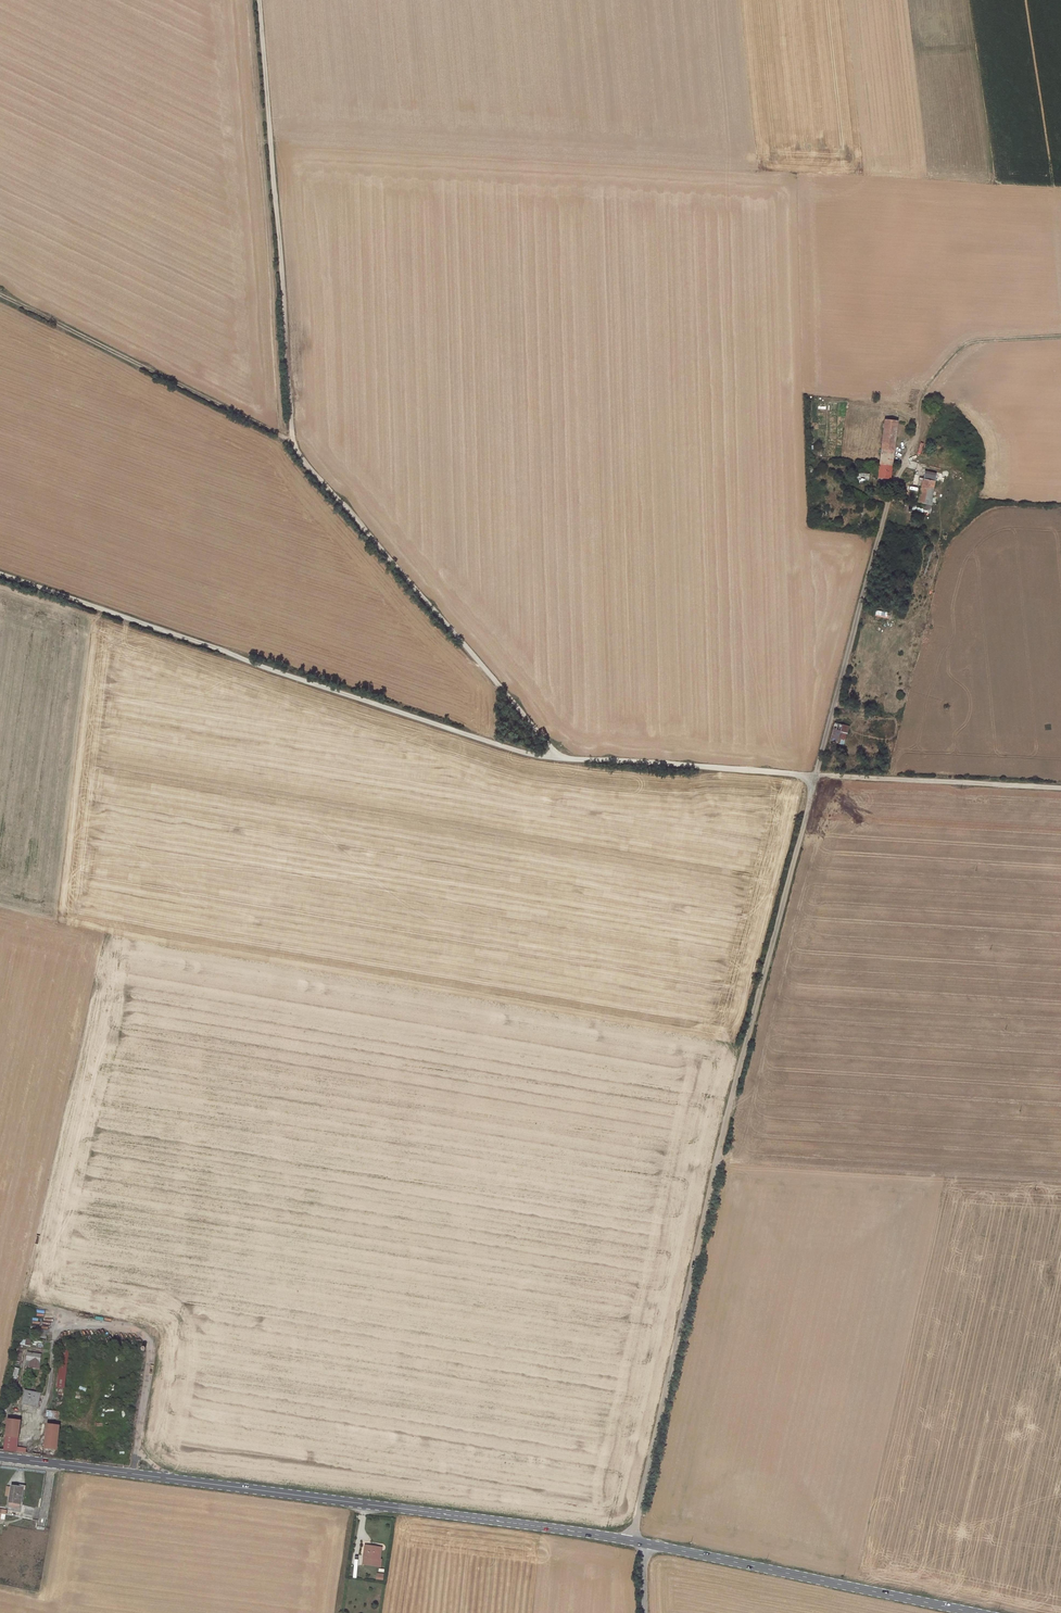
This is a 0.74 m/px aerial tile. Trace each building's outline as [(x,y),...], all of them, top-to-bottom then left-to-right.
[(880,465),(893,466),(898,421),(885,420),(880,465)] [(880,465),(879,476),(886,477),(886,481),(891,482),(893,466),(880,465)] [(924,479),(935,480),(936,473),(925,471),(924,479)] [(869,482),(869,473),(858,472),(858,484),(863,484),(863,482),(869,482)] [(924,510),(930,512),(930,511),(933,494),(935,480),(924,479),(918,502),(925,504),(924,510)] [(847,745),(849,725),(833,723),(830,743),(847,745)] [(20,1345),(29,1346),(30,1338),(20,1337),(20,1345)] [(64,1389),(70,1343),(62,1342),(57,1388),(64,1389)] [(40,1394),(25,1391),(23,1404),(29,1406),(30,1404),(38,1405),(40,1394)] [(22,1411),(3,1409),(0,1419),(21,1422),(22,1411)] [(0,1421),(0,1450),(17,1452),(21,1422),(0,1419),(0,1421)] [(48,1425),(44,1455),(56,1457),(60,1427),(48,1425)] [(26,1490),(14,1488),(11,1509),(22,1511),(26,1490)] [(23,1507),(21,1517),(32,1518),(33,1509),(23,1507)] [(380,1548),(364,1546),(361,1564),(380,1567),(381,1559),(379,1559),(380,1548)]
